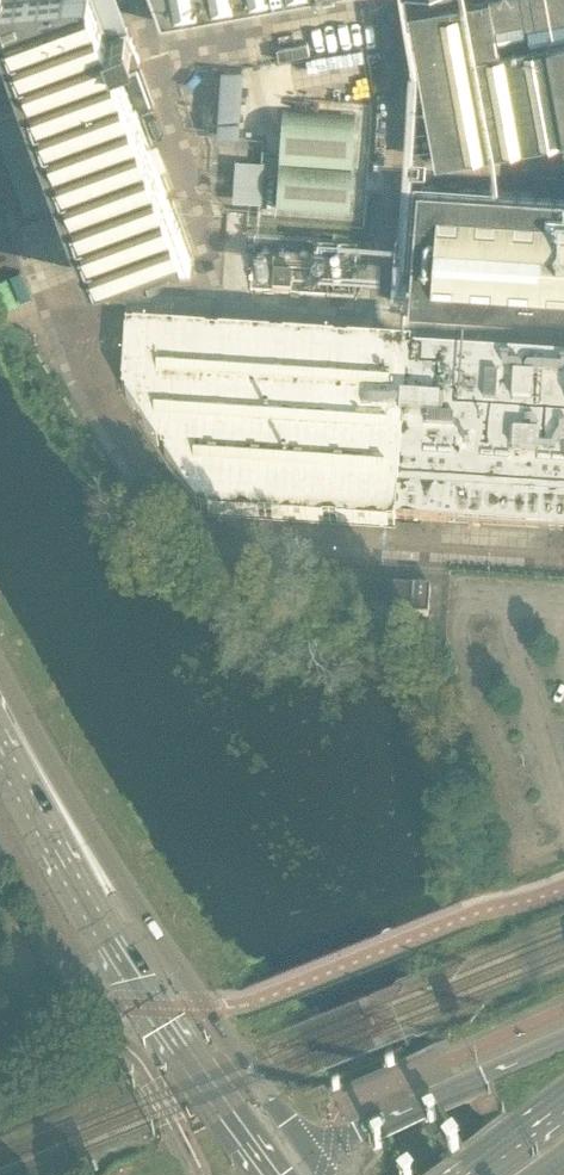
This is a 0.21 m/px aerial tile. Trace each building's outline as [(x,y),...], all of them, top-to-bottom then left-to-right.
[(192,264),(118,61),(139,59),(126,25),(105,27),(95,0),(0,0),(0,18),(93,272),(116,269),(192,264)] [(273,0),(154,0),(162,20),(273,0)] [(410,9),(426,98),(429,115),(437,159),(563,136),(563,0),(460,0),(410,9)] [(215,65),(211,130),(235,131),(238,66),(215,65)] [(126,74),(139,110),(151,106),(137,70),(126,74)] [(354,114),(284,109),(276,207),(347,212),(354,114)] [(236,158),(233,200),(261,202),(264,160),(236,158)] [(536,173),(535,190),(420,183),(411,302),(563,312),(563,174),(536,173)] [(275,275),(274,293),(291,294),(292,276),(275,275)] [(411,354),(412,345),(158,329),(135,328),(135,327),(127,327),(126,335),(123,385),(123,392),(129,396),(126,398),(197,508),(201,514),(208,514),(208,515),(259,518),(259,516),(274,517),(273,519),(323,522),(323,520),(338,521),(338,523),(387,526),(388,524),(396,525),(396,520),(412,521),(563,531),(563,364),(411,354)] [(430,590),(378,586),(376,614),(429,618),(430,590)] [(384,1063),(427,1119),(430,1124),(427,1126),(433,1137),(436,1137),(443,1146),(442,1147),(444,1149),(447,1147),(468,1174),(487,1174),(452,1127),(446,1113),(400,1059),(396,1061),(394,1058),(385,1062),(384,1063)]
